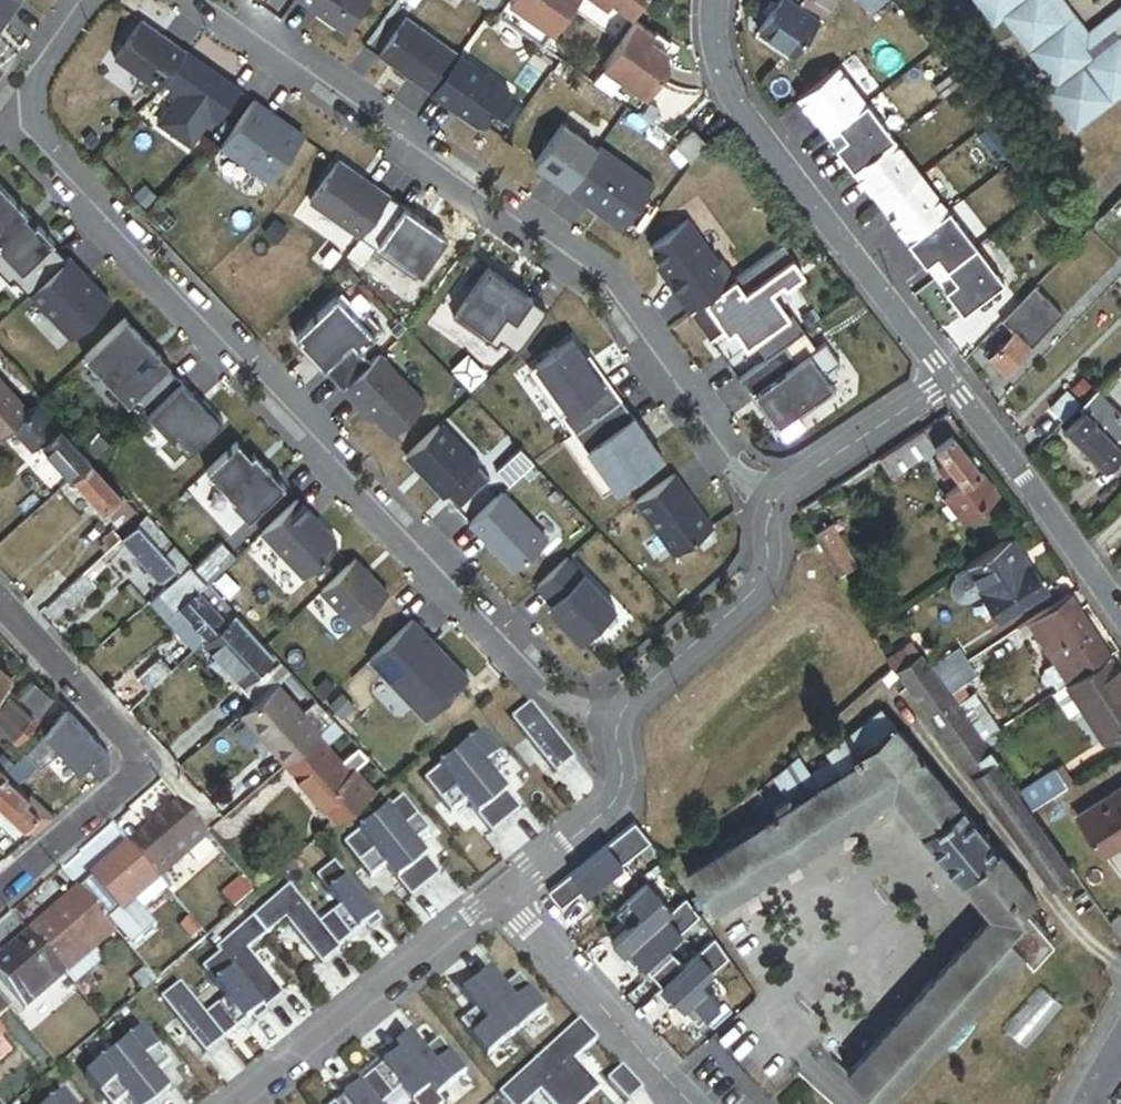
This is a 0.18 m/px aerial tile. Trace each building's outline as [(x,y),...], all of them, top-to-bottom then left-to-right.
[(19,4),(13,0),(0,0),(0,31),(19,4)] [(347,30),(368,0),(294,0),(338,31),(347,30)] [(482,8),(495,17),(507,0),(487,0),(482,8)] [(633,14),(642,0),(613,0),(633,14)] [(791,56),(819,22),(787,0),(784,0),(757,32),(791,56)] [(823,17),(800,1),(800,0),(792,0),(821,20),(823,17)] [(823,17),(829,10),(815,0),(800,0),(800,1),(823,17)] [(837,0),(815,0),(829,10),(837,0)] [(991,19),(999,12),(1054,84),(1045,91),(1072,126),(1120,88),(1120,7),(1085,34),(1058,0),(977,0),(991,19)] [(458,57),(405,19),(377,58),(430,96),(458,57)] [(184,55),(140,23),(112,62),(157,93),(162,85),(184,55)] [(606,66),(648,95),(669,66),(665,50),(650,40),(653,35),(636,24),(606,66)] [(653,35),(650,40),(665,50),(670,43),(655,33),(653,35)] [(209,118),(215,123),(237,92),(184,55),(162,85),(177,96),(157,125),(188,148),(209,118)] [(509,94),(458,57),(430,96),(446,107),(447,105),(457,113),(456,114),(477,129),(485,127),(509,94)] [(825,113),(835,125),(864,103),(837,67),(796,98),(814,122),(825,113)] [(270,116),(252,103),(221,147),(270,182),(301,138),(275,120),(272,124),(267,120),(270,116)] [(833,146),(851,170),(892,138),(864,103),(835,125),(845,138),(833,146)] [(457,113),(447,105),(446,107),(456,114),(457,113)] [(825,113),(814,122),(824,134),(835,125),(825,113)] [(824,134),(833,146),(845,138),(835,125),(824,134)] [(566,192),(595,151),(561,126),(534,165),(548,175),(554,179),(552,182),(566,192)] [(679,144),(675,149),(691,164),(706,148),(690,133),(679,144)] [(890,197),(920,174),(892,138),(851,170),(870,193),(881,184),(890,197)] [(621,231),(653,187),(597,147),(595,151),(566,192),(621,231)] [(338,164),(309,205),(359,240),(388,199),(373,189),(370,192),(358,183),(360,180),(338,164)] [(947,210),(920,174),(890,197),(900,209),(889,218),(907,241),(947,210)] [(373,189),(360,180),(358,183),(370,192),(373,189)] [(881,184),(870,193),(879,205),(890,197),(881,184)] [(28,298),(29,297),(65,262),(50,247),(52,245),(36,227),(35,226),(33,229),(23,218),(25,216),(24,215),(0,190),(0,277),(9,286),(13,282),(28,298)] [(1048,196),(1042,200),(1052,213),(1058,209),(1048,196)] [(879,205),(889,218),(900,209),(890,197),(879,205)] [(372,252),(413,281),(442,239),(388,199),(359,240),(373,250),(372,252)] [(1030,210),(1040,223),(1052,213),(1042,200),(1030,210)] [(947,210),(907,241),(925,265),(936,256),(946,268),(975,246),(947,210)] [(36,227),(24,215),(25,216),(23,218),(33,229),(35,226),(36,227)] [(733,281),(720,262),(717,264),(687,222),(651,248),(651,251),(661,266),(669,277),(665,280),(688,313),(733,281)] [(803,333),(790,315),(787,317),(771,294),(781,287),(783,290),(803,276),(781,246),(733,281),(688,313),(709,341),(722,331),(726,336),(732,331),(745,348),(752,343),(765,360),(783,348),(803,333)] [(975,246),(946,268),(956,281),(944,289),(962,312),(1003,281),(975,246)] [(936,256),(925,265),(935,277),(946,268),(936,256)] [(65,262),(29,297),(71,341),(109,304),(67,260),(65,262)] [(669,277),(661,266),(657,269),(665,280),(669,277)] [(522,348),(546,314),(529,302),(502,283),(504,281),(486,268),(451,318),(485,342),(489,338),(499,345),(500,342),(515,354),(522,348)] [(935,277),(944,289),(956,281),(946,268),(935,277)] [(531,300),(504,281),(502,283),(529,302),(531,300)] [(1033,286),(1001,320),(1005,324),(1019,309),(1044,333),(1063,314),(1033,286)] [(357,352),(381,330),(364,312),(356,320),(336,298),(296,336),(325,368),(322,370),(341,392),(369,365),(357,352)] [(1019,309),(1005,324),(1013,332),(1030,348),(1044,333),(1019,309)] [(124,321),(82,360),(140,421),(179,384),(165,370),(168,367),(124,321)] [(1005,375),(1030,348),(1013,332),(1002,344),(988,359),(1005,375)] [(485,342),(495,349),(499,345),(489,338),(485,342)] [(988,359),(1002,344),(998,341),(984,355),(988,359)] [(619,402),(607,384),(602,388),(583,361),(570,343),(534,368),(567,413),(560,418),(573,436),(619,402)] [(834,392),(821,375),(837,364),(823,344),(795,364),(783,348),(765,360),(737,381),(750,399),(754,396),(763,409),(760,412),(773,430),(795,414),(798,418),(834,392)] [(369,365),(341,392),(371,423),(374,420),(390,437),(424,405),(378,356),(369,365)] [(607,384),(588,357),(583,361),(602,388),(607,384)] [(1110,374),(1120,385),(1120,362),(1110,374)] [(567,413),(534,368),(527,373),(560,418),(567,413)] [(10,429),(29,412),(0,380),(0,438),(10,429)] [(190,399),(192,398),(179,384),(145,416),(185,458),(221,423),(202,403),(198,408),(190,399)] [(1076,409),(1081,403),(1069,391),(1048,412),(1061,424),(1076,409)] [(1093,392),(1092,393),(1106,407),(1103,411),(1120,429),(1120,419),(1093,392)] [(1092,393),(1081,403),(1076,409),(1081,413),(1120,451),(1120,450),(1120,429),(1103,411),(1106,407),(1092,393)] [(202,403),(194,395),(192,398),(190,399),(198,408),(202,403)] [(763,409),(754,396),(750,399),(760,412),(763,409)] [(614,492),(658,460),(641,437),(643,435),(619,402),(573,436),(614,492)] [(89,463),(36,405),(29,412),(10,429),(32,453),(41,445),(71,479),(89,463)] [(1027,434),(1040,446),(1061,424),(1048,412),(1027,434)] [(958,431),(946,416),(921,432),(933,449),(951,436),(955,433),(958,431)] [(461,449),(439,426),(437,428),(459,451),(461,449)] [(478,467),(461,449),(459,451),(437,428),(405,459),(428,483),(431,482),(446,497),(478,467)] [(933,449),(921,432),(878,462),(889,479),(933,449)] [(951,436),(976,469),(980,466),(955,433),(951,436)] [(951,436),(933,449),(945,464),(951,471),(962,487),(980,474),(976,469),(951,436)] [(230,505),(247,523),(283,489),(265,470),(263,471),(251,458),(250,460),(235,445),(204,474),(232,503),(230,505)] [(519,451),(495,474),(508,488),(532,465),(519,451)] [(265,470),(252,457),(251,458),(263,471),(265,470)] [(120,497),(89,463),(71,479),(102,513),(120,497)] [(951,471),(945,464),(940,469),(945,476),(951,471)] [(458,510),(490,479),(478,467),(446,497),(458,510)] [(992,490),(980,474),(962,487),(975,503),(992,490)] [(673,477),(635,504),(673,557),(711,530),(692,503),(690,503),(673,477)] [(446,497),(431,482),(428,483),(443,499),(446,497)] [(469,525),(512,572),(545,540),(502,494),(469,525)] [(133,512),(120,497),(102,513),(116,528),(133,512)] [(260,536),(302,580),(334,550),(334,542),(296,502),(260,536)] [(141,520),(133,512),(116,528),(101,542),(103,544),(99,548),(104,553),(119,539),(137,523),(141,520)] [(159,548),(167,541),(145,516),(141,520),(137,523),(159,548)] [(176,567),(159,548),(137,523),(119,539),(141,563),(146,569),(159,583),(165,577),(176,567)] [(829,529),(813,538),(831,568),(846,559),(829,529)] [(176,567),(184,560),(167,541),(159,548),(176,567)] [(1024,566),(1008,541),(1002,545),(1018,570),(1024,566)] [(234,561),(219,545),(193,570),(208,586),(234,561)] [(1002,545),(965,568),(966,570),(981,594),(999,622),(1042,594),(1024,566),(1018,570),(1002,545)] [(107,566),(100,558),(82,574),(89,582),(107,566)] [(176,579),(190,566),(184,560),(176,567),(165,577),(171,583),(176,579)] [(566,560),(535,590),(551,606),(550,607),(563,621),(561,623),(581,643),(615,611),(566,560)] [(386,596),(354,562),(320,594),(352,629),(386,596)] [(146,569),(141,563),(137,567),(142,572),(146,569)] [(225,623),(234,615),(208,586),(193,570),(190,566),(176,579),(191,595),(196,591),(225,623)] [(981,594),(966,570),(955,578),(951,582),(948,587),(948,593),(950,597),(954,601),(958,603),(961,604),(965,604),(969,602),(981,594)] [(89,582),(82,574),(59,595),(71,609),(94,588),(89,582)] [(191,595),(176,579),(171,583),(159,594),(174,611),(178,607),(191,595)] [(207,639),(225,623),(196,591),(191,595),(178,607),(191,622),(196,627),(207,639)] [(174,611),(159,594),(150,602),(194,651),(203,642),(207,639),(196,627),(192,631),(187,625),(191,622),(178,607),(174,611)] [(1108,658),(1069,598),(1027,625),(1053,666),(1066,686),(1108,658)] [(550,607),(548,609),(561,623),(563,621),(550,607)] [(263,667),(273,658),(234,615),(225,623),(207,639),(203,642),(242,685),(263,667)] [(192,631),(196,627),(191,622),(187,625),(192,631)] [(411,648),(424,636),(411,622),(398,634),(411,648)] [(368,663),(423,721),(466,680),(424,636),(411,648),(398,634),(368,663)] [(910,642),(885,660),(890,669),(893,673),(897,671),(919,655),(910,642)] [(938,683),(967,664),(958,650),(928,669),(938,683)] [(919,655),(897,671),(901,677),(927,714),(949,698),(948,697),(938,683),(928,669),(919,655)] [(149,693),(172,672),(160,658),(136,679),(149,693)] [(1066,686),(1064,687),(1083,717),(1101,745),(1120,732),(1120,678),(1108,658),(1066,686)] [(977,679),(967,664),(938,683),(948,697),(977,679)] [(287,674),(280,665),(269,674),(277,683),(287,674)] [(1066,686),(1053,666),(1044,671),(1057,691),(1064,687),(1066,686)] [(242,685),(238,689),(253,705),(275,685),(277,683),(269,674),(263,667),(242,685)] [(890,669),(880,678),(888,688),(901,677),(897,671),(893,673),(890,669)] [(10,680),(0,671),(0,691),(2,688),(10,680)] [(301,714),(275,685),(253,705),(240,715),(285,766),(320,735),(301,714)] [(1083,717),(1064,687),(1057,691),(1052,695),(1068,719),(1076,722),(1083,717)] [(2,688),(0,691),(0,729),(14,742),(35,719),(2,688)] [(974,694),(955,707),(979,742),(998,729),(974,694)] [(949,698),(927,714),(972,779),(994,763),(979,742),(955,707),(949,698)] [(333,724),(314,703),(301,714),(320,735),(333,724)] [(575,762),(531,707),(513,721),(557,776),(575,762)] [(109,756),(67,710),(49,728),(62,741),(69,749),(74,753),(98,778),(107,771),(109,756)] [(857,754),(892,725),(879,711),(826,755),(831,764),(838,774),(862,759),(857,754)] [(320,735),(329,745),(342,733),(333,724),(320,735)] [(1034,897),(892,725),(857,754),(862,759),(893,796),(991,916),(1000,926),(1022,907),(1034,897)] [(62,741),(49,728),(35,741),(27,754),(10,771),(21,784),(62,741)] [(338,825),(375,792),(355,769),(351,772),(329,745),(320,735),(285,766),(338,825)] [(522,812),(497,781),(512,769),(485,735),(426,782),(453,816),(468,804),(493,836),(522,812)] [(893,796),(862,759),(838,774),(817,788),(791,804),(775,815),(685,872),(711,913),(717,908),(893,796)] [(791,804),(817,788),(810,777),(799,760),(773,779),(785,799),(787,798),(791,804)] [(1017,795),(994,763),(972,779),(1049,887),(1070,873),(1030,814),(1017,795)] [(838,774),(831,764),(810,777),(817,788),(838,774)] [(25,830),(37,815),(24,804),(28,799),(2,779),(5,776),(0,772),(0,810),(25,830)] [(1030,814),(1064,792),(1051,773),(1017,795),(1030,814)] [(1077,817),(1102,857),(1120,844),(1120,788),(1077,817)] [(771,808),(775,815),(791,804),(787,798),(785,799),(771,808)] [(442,877),(416,845),(431,833),(405,800),(346,848),(372,880),(387,868),(413,900),(442,877)] [(143,836),(128,848),(157,882),(158,883),(208,840),(181,810),(146,840),(143,836)] [(585,895),(649,843),(633,824),(547,894),(560,910),(582,892),(585,895)] [(157,882),(128,848),(92,880),(121,914),(157,882)] [(107,925),(121,914),(92,880),(78,892),(107,925)] [(158,883),(157,882),(121,914),(107,925),(115,933),(130,951),(154,930),(141,914),(167,892),(158,883)] [(699,985),(727,958),(685,899),(670,912),(645,885),(614,914),(627,928),(610,943),(633,967),(638,963),(660,987),(655,992),(667,1004),(672,1000),(696,1027),(719,1006),(699,985)] [(247,897),(237,886),(224,897),(234,909),(247,897)] [(94,951),(115,933),(107,925),(78,892),(29,935),(65,976),(94,951)] [(1053,945),(1022,907),(1000,926),(1022,953),(1031,963),(1053,945)] [(736,938),(717,908),(711,913),(729,942),(736,938)] [(1000,926),(991,916),(851,1067),(845,1074),(879,1103),(884,1103),(1022,953),(1000,926)] [(1120,943),(1120,921),(1120,919),(1109,926),(1120,943)] [(191,940),(200,933),(189,920),(180,927),(191,940)] [(66,978),(65,976),(29,935),(28,934),(0,958),(0,986),(24,1014),(66,978)] [(103,962),(94,951),(65,976),(66,978),(74,988),(103,962)] [(761,977),(745,952),(738,956),(754,982),(761,977)] [(154,985),(142,972),(131,982),(142,995),(154,985)] [(460,1028),(487,1061),(545,1015),(519,982),(503,994),(490,976),(461,999),(475,1016),(460,1028)] [(87,1029),(99,1018),(88,1005),(75,1015),(87,1029)] [(499,1097),(505,1103),(530,1103),(539,1096),(547,1103),(587,1103),(600,1092),(574,1064),(597,1043),(579,1023),(499,1097)] [(157,1076),(172,1064),(145,1031),(88,1078),(109,1103),(123,1103),(129,1099),(133,1103),(158,1103),(171,1094),(157,1076)] [(0,1041),(0,1063),(13,1052),(2,1040),(0,1041)] [(401,1094),(409,1103),(438,1103),(436,1102),(465,1079),(439,1045),(424,1057),(410,1040),(384,1060),(388,1066),(360,1088),(356,1082),(343,1092),(348,1097),(339,1103),(388,1103),(401,1094)] [(51,1069),(45,1062),(39,1067),(45,1074),(51,1069)] [(607,1083),(626,1103),(629,1103),(642,1092),(622,1069),(607,1083)] [(66,1095),(54,1103),(73,1103),(66,1095)]
